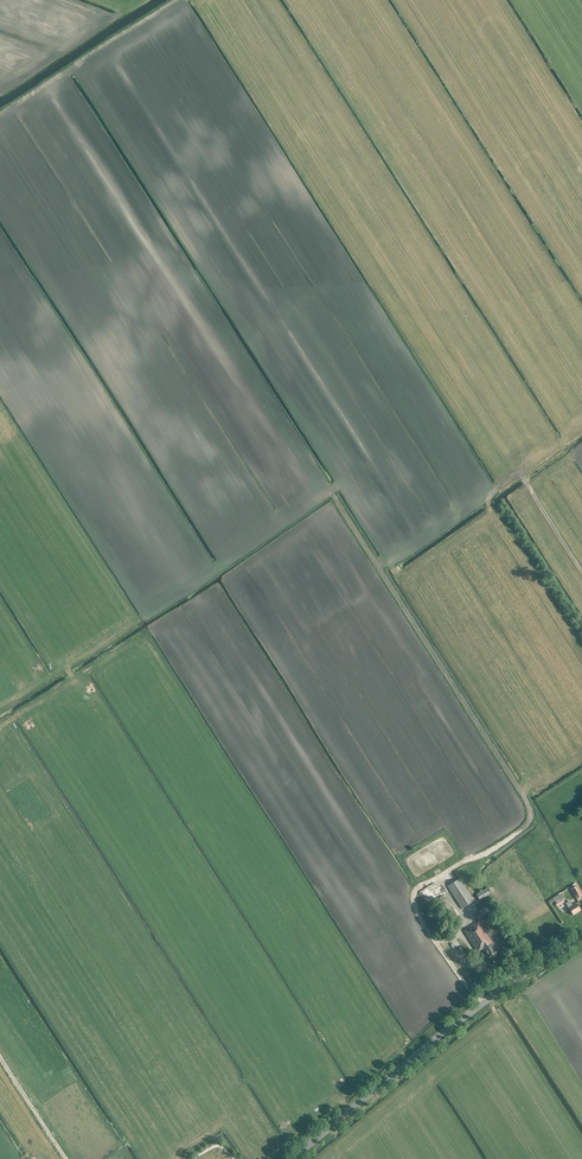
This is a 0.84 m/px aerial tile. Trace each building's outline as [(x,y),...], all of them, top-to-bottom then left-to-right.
[(448,887),(462,909),(474,902),(459,879),(448,887)] [(577,899),(581,896),(577,886),(571,889),(577,899)] [(480,901),(489,895),(490,894),(487,889),(476,895),(480,901)] [(561,894),(553,899),(554,901),(557,905),(556,906),(557,907),(564,903),(562,900),(564,899),(561,894)] [(443,896),(438,899),(441,905),(439,906),(443,914),(446,913),(454,927),(462,922),(453,908),(451,910),(445,899),(443,896)] [(569,909),(573,916),(581,911),(576,904),(573,906),(569,902),(566,904),(569,909)] [(479,911),(482,917),(490,912),(486,906),(479,911)] [(483,949),(488,958),(498,951),(479,921),(463,931),(477,953),(483,949)] [(538,961),(533,965),(535,969),(541,965),(538,961)]
